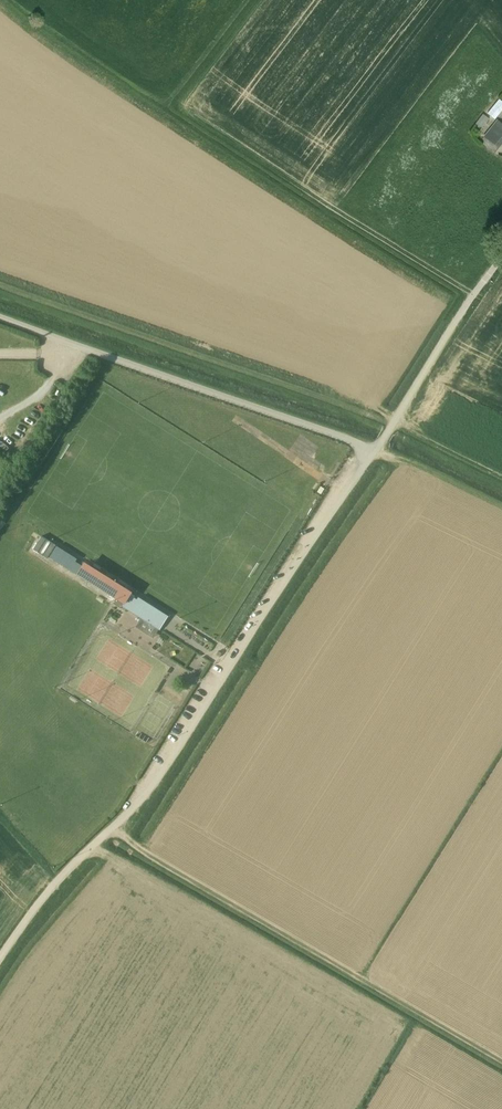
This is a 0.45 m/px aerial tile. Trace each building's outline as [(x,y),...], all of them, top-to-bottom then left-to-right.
[(501,110),(501,101),(500,99),(488,112),(495,118),(501,110)] [(483,114),(475,125),(481,130),(490,119),(483,114)] [(485,137),(499,148),(501,143),(501,123),(498,120),(485,137)] [(47,558),(56,545),(41,536),(32,549),(47,558)] [(82,565),(76,562),(77,559),(57,546),(49,557),(77,574),(117,600),(114,604),(121,608),(122,607),(159,630),(168,616),(138,597),(137,600),(130,595),(132,592),(84,562),(82,565)]
